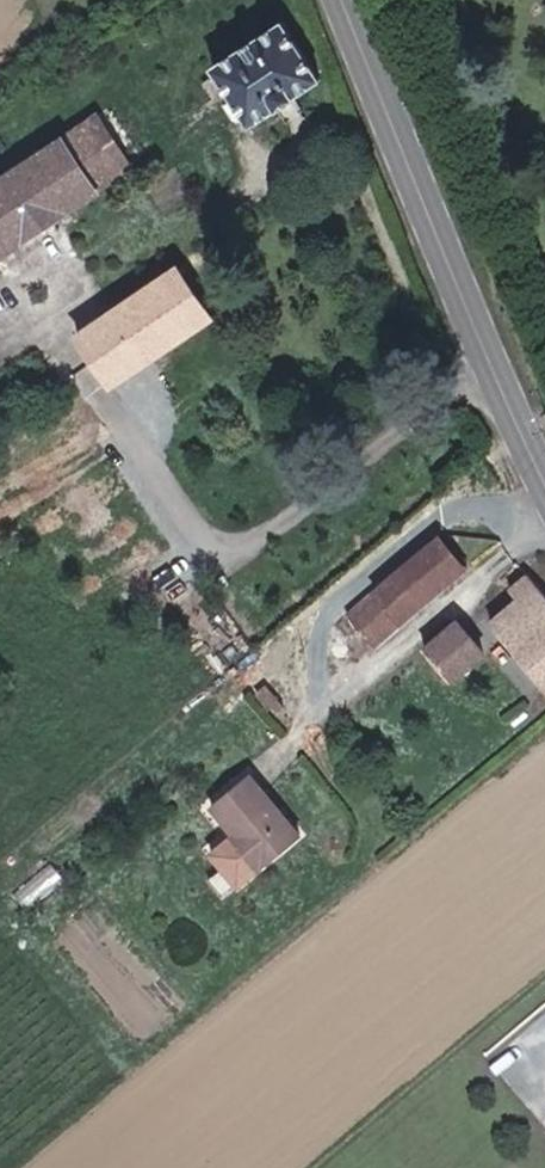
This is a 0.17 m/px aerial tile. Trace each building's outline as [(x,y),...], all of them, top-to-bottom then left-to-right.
[(289,21),(215,67),(254,129),(328,84),(289,21)] [(0,175),(0,258),(211,117),(173,60),(0,175)] [(219,321),(183,263),(81,327),(119,386),(219,321)] [(446,534),(350,607),(375,642),(472,567),(446,534)] [(531,572),(512,586),(520,596),(496,616),(544,676),(544,589),(531,572)] [(463,618),(426,646),(450,678),(486,648),(463,618)] [(303,842),(257,782),(224,808),(239,828),(215,847),(244,886),(303,842)]
